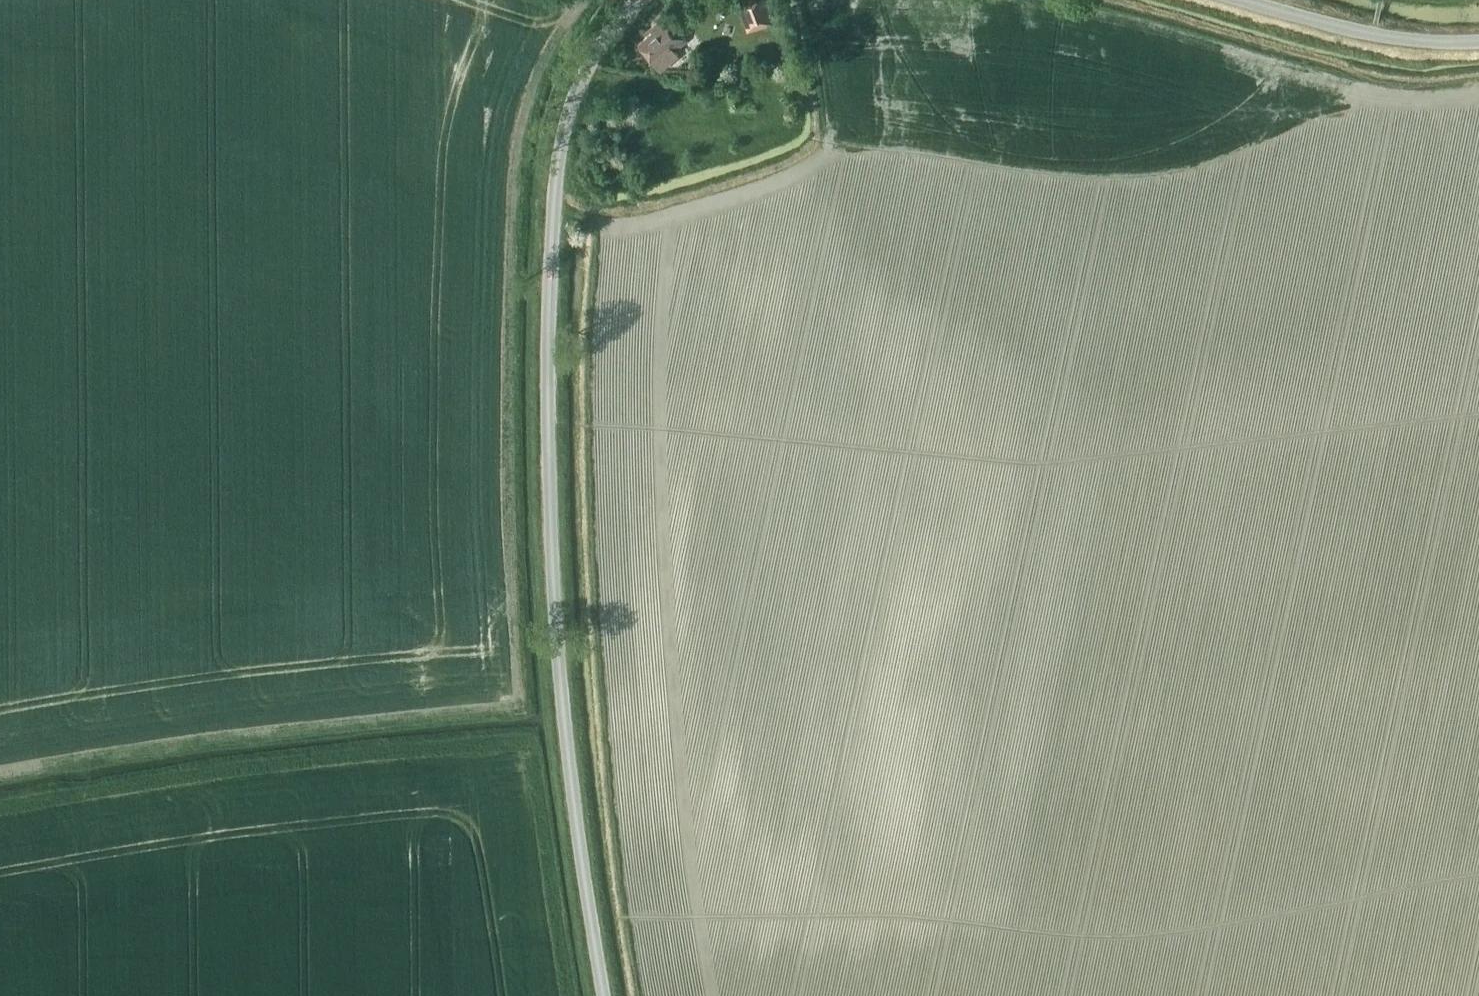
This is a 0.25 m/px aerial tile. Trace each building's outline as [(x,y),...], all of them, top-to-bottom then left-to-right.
[(770,0),(739,0),(748,31),(777,22),(770,0)] [(639,43),(658,66),(688,41),(666,15),(651,28),(653,31),(639,43)]
